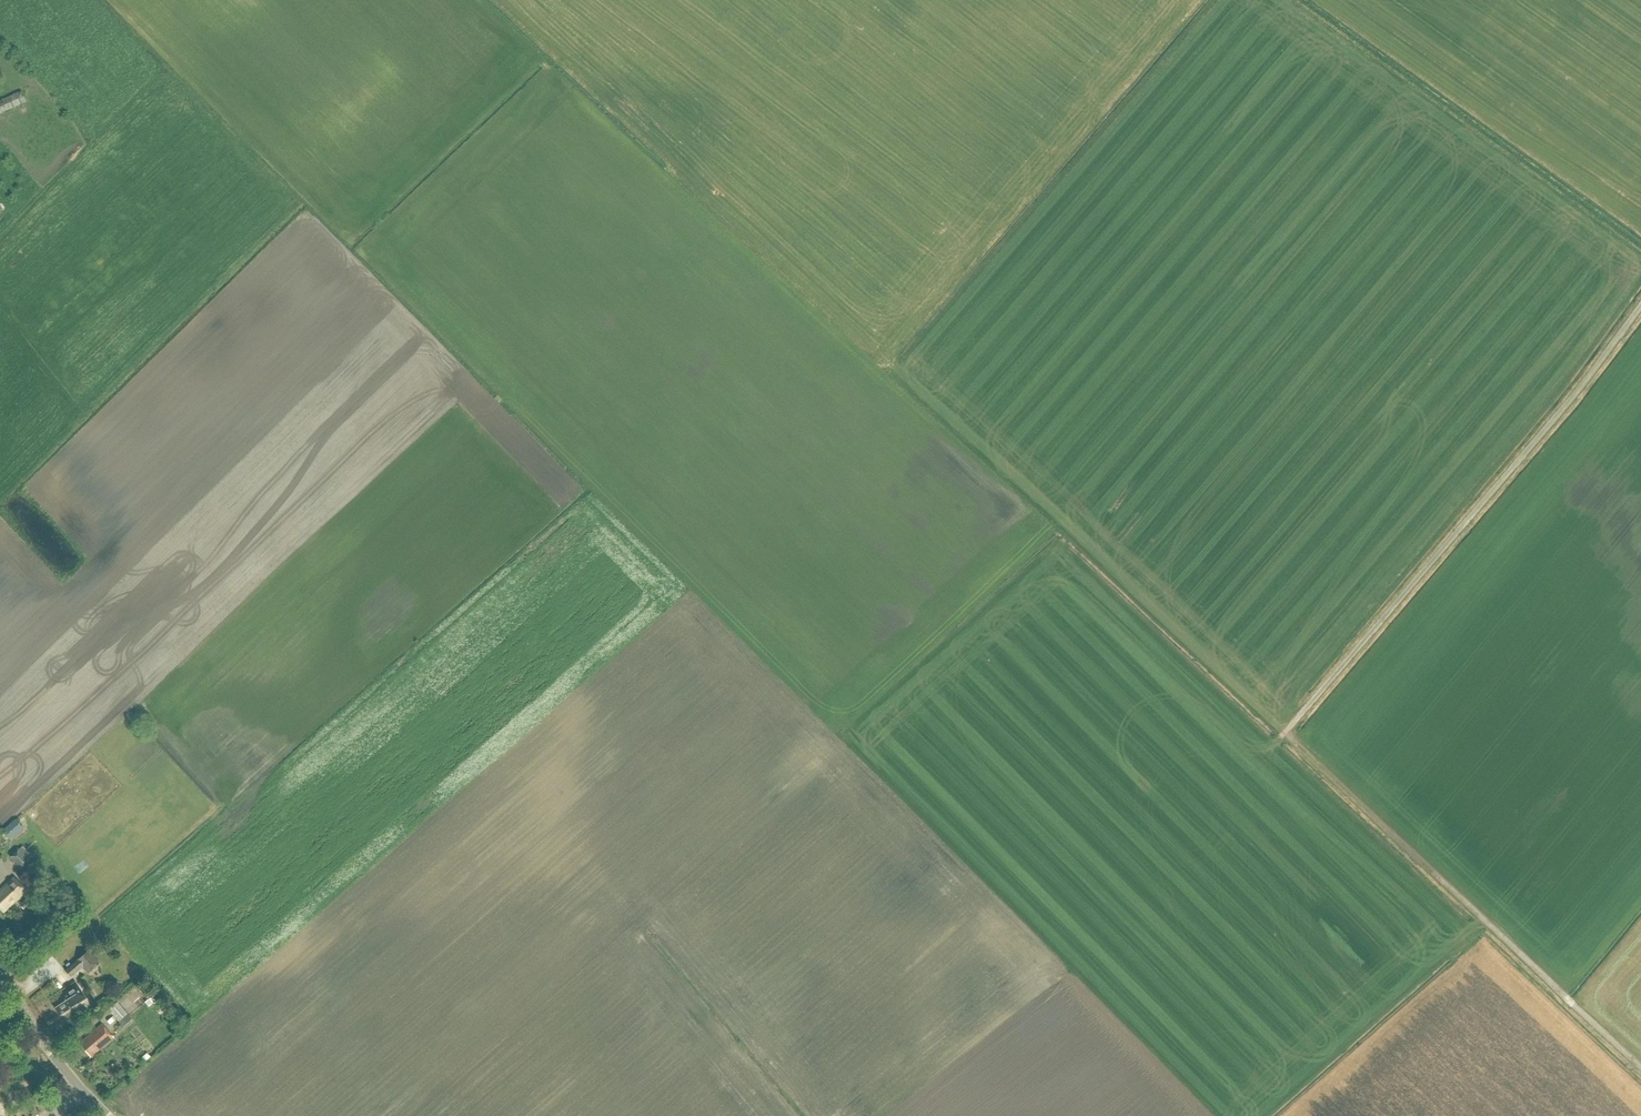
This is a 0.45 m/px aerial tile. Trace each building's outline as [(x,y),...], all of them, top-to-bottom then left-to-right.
[(26,101),(21,91),(0,100),(0,113),(26,101)] [(10,839),(23,827),(15,819),(2,831),(10,839)] [(20,868),(30,859),(19,848),(10,857),(20,868)] [(27,890),(14,877),(0,890),(0,908),(4,912),(27,890)] [(24,909),(29,904),(25,899),(19,904),(24,909)] [(87,973),(99,963),(89,949),(77,959),(65,969),(70,976),(82,966),(87,973)] [(64,1011),(83,998),(73,983),(53,996),(54,999),(51,1001),(58,1012),(62,1009),(64,1011)] [(157,1000),(153,995),(148,999),(152,1003),(157,1000)] [(123,1026),(132,1018),(118,1001),(109,1009),(123,1026)] [(79,1042),(88,1053),(90,1056),(112,1038),(101,1024),(79,1042)]
